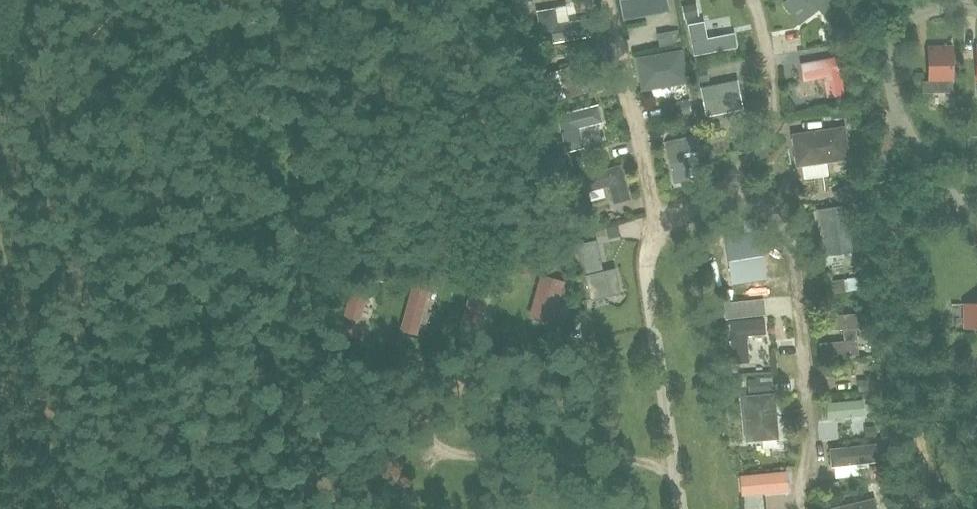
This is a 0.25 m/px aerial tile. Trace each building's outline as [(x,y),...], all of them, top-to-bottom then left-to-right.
[(672,15),(671,0),(656,0),(657,16),(672,15)] [(806,22),(834,0),(792,0),(790,1),(806,22)] [(573,10),(560,13),(563,27),(576,24),(573,10)] [(702,57),(742,51),(740,33),(700,38),(702,57)] [(953,93),(952,46),(929,46),(929,81),(922,82),(922,94),(953,93)] [(641,90),(688,83),(682,48),(635,56),(641,90)] [(837,56),(804,63),(810,89),(825,85),(827,95),(845,91),(837,56)] [(706,116),(745,108),(738,78),(700,86),(706,116)] [(796,167),(850,159),(845,125),(791,133),(796,167)] [(823,255),(856,251),(849,204),(816,208),(823,255)] [(547,298),(561,299),(562,282),(548,281),(547,298)] [(497,288),(475,284),(470,311),(492,315),(497,288)] [(425,338),(439,294),(423,289),(409,333),(425,338)] [(358,297),(356,338),(372,339),(374,297),(358,297)] [(976,326),(976,302),(963,302),(964,326),(976,326)] [(736,321),(737,340),(769,337),(768,319),(736,321)] [(745,442),(778,439),(774,392),(741,394),(745,442)] [(838,473),(862,472),(861,449),(837,450),(838,473)] [(873,498),(832,508),(876,508),(873,498)]
